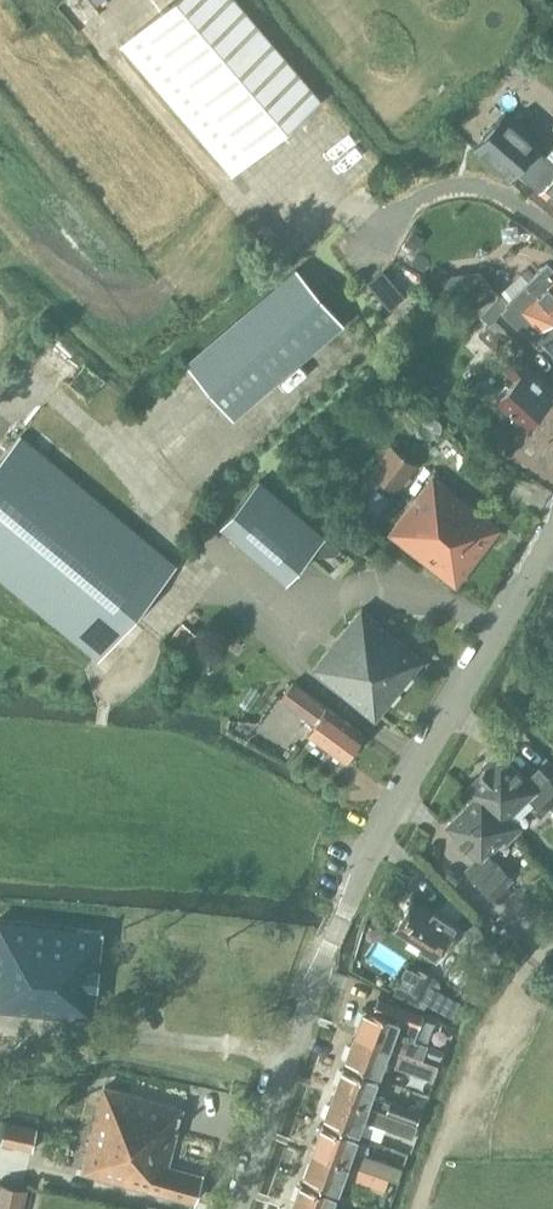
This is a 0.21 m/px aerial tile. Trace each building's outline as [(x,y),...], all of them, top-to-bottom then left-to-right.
[(232,174),(321,96),(238,0),(172,0),(121,44),(232,174)] [(539,146),(541,143),(505,111),(473,147),(509,180),(517,170),(552,202),(552,158),(539,146)] [(544,341),(552,333),(552,266),(548,261),(508,299),(501,292),(485,276),(463,297),(481,313),(520,350),(536,333),(544,341)] [(368,281),(390,308),(405,295),(383,269),(368,281)] [(299,270),(187,363),(234,419),(346,326),(299,270)] [(544,341),(552,351),(552,333),(544,341)] [(501,400),(499,402),(508,410),(509,408),(527,425),(552,397),(548,394),(552,389),(552,388),(515,354),(503,367),(515,377),(497,397),(501,400)] [(420,427),(422,433),(427,438),(434,438),(440,434),(442,428),(441,421),(435,417),(428,416),(422,420),(420,427)] [(442,439),(443,446),(448,450),(455,449),(459,444),(458,437),(453,433),(446,434),(442,439)] [(98,659),(177,564),(20,434),(0,458),(0,577),(98,659)] [(370,472),(395,491),(417,463),(391,444),(370,472)] [(371,473),(354,494),(377,512),(394,491),(371,473)] [(389,532),(456,584),(500,527),(433,475),(389,532)] [(220,524),(287,582),(308,556),(325,537),(258,480),(220,524)] [(313,667),(375,719),(423,659),(362,607),(313,667)] [(182,621),(170,636),(182,645),(194,630),(182,621)] [(281,697),(314,722),(326,706),(292,681),(281,697)] [(326,706),(314,722),(307,731),(344,758),(362,732),(326,706)] [(473,797),(489,812),(497,804),(509,816),(529,796),(544,811),(551,804),(552,806),(552,782),(538,767),(527,779),(497,749),(482,764),(485,768),(465,788),(473,797)] [(489,812),(473,797),(445,824),(477,856),(466,868),(501,903),(513,891),(506,884),(512,877),(488,853),(504,837),(507,841),(520,828),(509,816),(497,804),(489,812)] [(394,926),(422,944),(419,948),(436,959),(460,922),(439,908),(436,913),(413,897),(394,926)] [(93,1017),(102,930),(0,920),(0,1007),(93,1017)] [(463,930),(488,961),(500,952),(475,920),(463,930)] [(398,984),(419,994),(427,998),(438,976),(418,966),(413,977),(408,975),(407,977),(402,975),(398,984)] [(413,1041),(418,1027),(423,1013),(378,996),(373,1010),(365,1007),(355,1033),(421,1057),(425,1045),(413,1041)] [(421,1057),(355,1033),(345,1060),(379,1072),(386,1055),(404,1061),(403,1063),(405,1067),(432,1077),(437,1065),(420,1059),(421,1057)] [(343,1066),(334,1092),(416,1122),(420,1110),(390,1099),(389,1102),(371,1095),(377,1078),(343,1066)] [(84,1169),(194,1200),(201,1173),(167,1163),(183,1108),(107,1087),(84,1169)] [(416,1122),(334,1092),(324,1118),(358,1130),(362,1118),(412,1136),(417,1122),(416,1122)] [(0,1140),(34,1147),(39,1127),(5,1119),(0,1140)] [(322,1123),(313,1149),(397,1180),(401,1169),(350,1151),(356,1136),(322,1123)] [(397,1180),(313,1149),(303,1175),(337,1188),(343,1171),(388,1187),(390,1182),(395,1184),(397,1180)] [(292,1207),(297,1208),(338,1208),(330,1206),(335,1193),(301,1181),(292,1207)] [(24,1193),(2,1188),(0,1197),(0,1208),(21,1208),(24,1193)]
